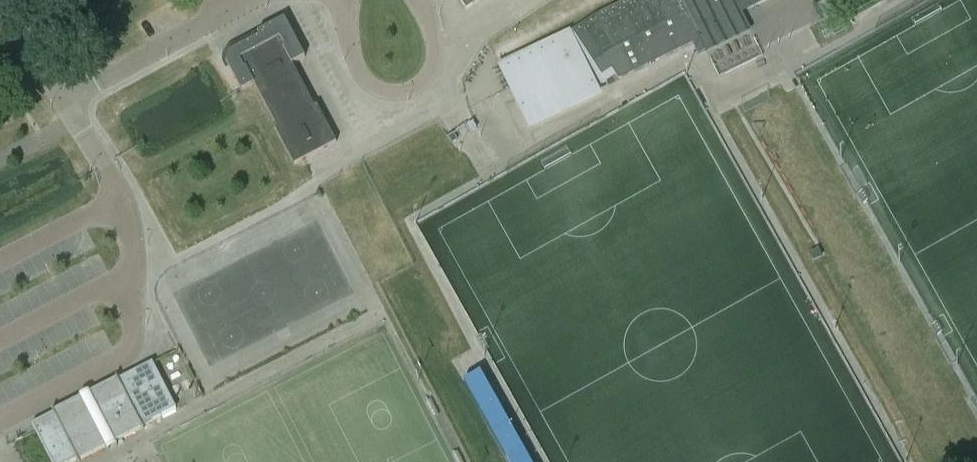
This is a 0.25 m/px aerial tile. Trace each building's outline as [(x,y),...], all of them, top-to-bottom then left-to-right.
[(466,10),(482,0),(460,0),(466,10)] [(500,67),(510,89),(527,125),(597,88),(596,87),(607,81),(603,74),(613,69),(619,81),(693,44),(699,56),(706,52),(750,30),(752,29),(744,14),(772,0),(631,0),(599,16),(573,32),(574,34),(571,35),(571,33),(500,67)] [(227,58),(226,60),(227,62),(227,63),(227,64),(242,91),(255,85),(277,127),(274,128),(294,166),(336,143),(317,106),(315,108),(292,65),(305,58),(285,19),(259,33),(260,36),(231,51),(231,52),(229,53),(228,54),(228,56),(227,58)] [(181,395),(199,386),(181,350),(163,358),(181,395)] [(78,460),(79,461),(80,461),(106,447),(107,449),(108,448),(108,447),(115,443),(116,445),(117,444),(116,442),(143,429),(143,430),(145,430),(143,426),(177,409),(175,405),(168,392),(154,365),(153,363),(119,380),(117,377),(116,377),(117,379),(90,392),(89,391),(88,392),(89,393),(82,397),(81,395),(80,396),(81,397),(54,411),(53,410),(52,410),(54,414),(32,425),(37,432),(52,461),(73,461),(78,460)] [(479,370),(462,380),(509,461),(531,461),(479,370)]
